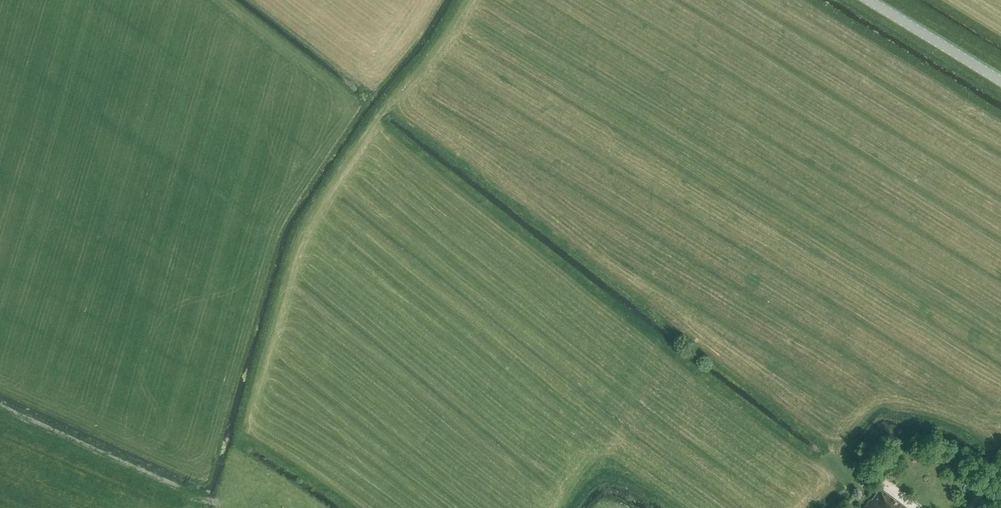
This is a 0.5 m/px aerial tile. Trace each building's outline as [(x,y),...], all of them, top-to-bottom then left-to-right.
[(881,488),(873,499),(871,499),(865,507),(908,507),(881,488)]
